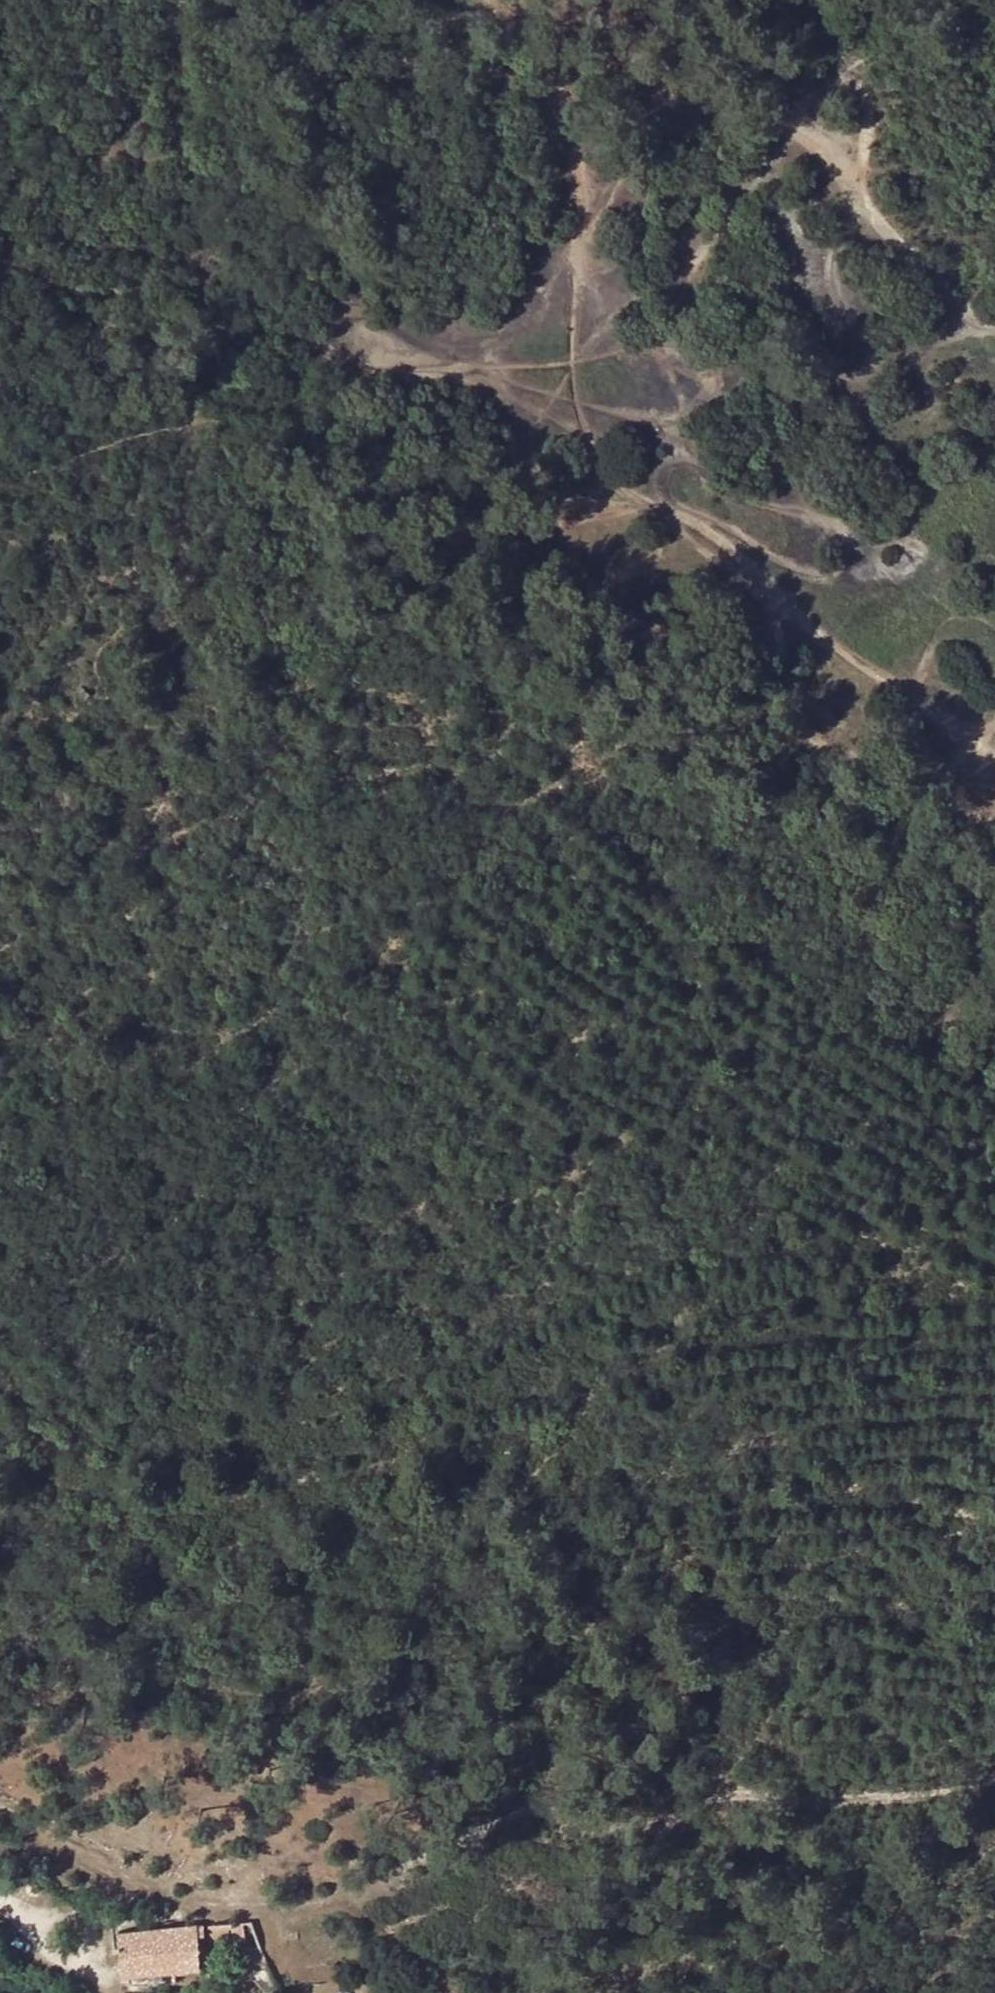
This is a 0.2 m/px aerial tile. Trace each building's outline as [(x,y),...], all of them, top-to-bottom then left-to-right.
[(849,457),(859,448),(847,436),(838,445),(849,457)] [(205,1916),(121,1931),(127,1968),(220,1953),(217,1935),(208,1936),(205,1916)] [(249,1939),(246,1918),(233,1922),(235,1937),(237,1941),(249,1939)] [(224,1921),(210,1924),(212,1938),(226,1936),(224,1921)] [(233,1922),(224,1921),(226,1936),(235,1937),(233,1922)] [(257,1943),(237,1946),(240,1962),(265,1958),(257,1943)] [(119,1945),(106,1944),(101,1958),(118,1961),(119,1945)]
